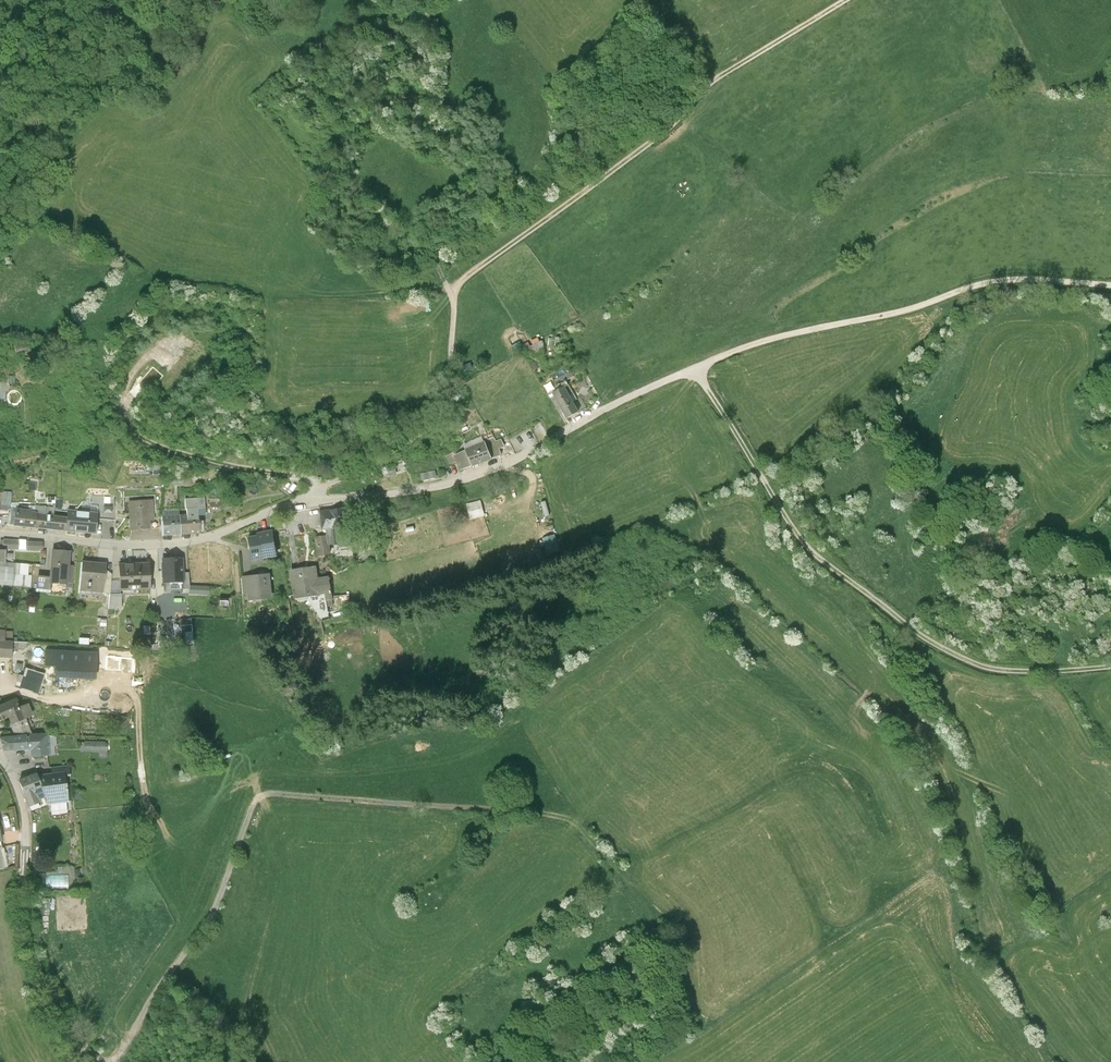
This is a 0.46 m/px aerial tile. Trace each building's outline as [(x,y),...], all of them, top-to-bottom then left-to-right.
[(565,383),(574,378),(571,373),(551,384),(557,394),(565,390),(568,389),(565,383)] [(579,415),(565,390),(557,394),(554,396),(568,421),(579,415)] [(484,442),(486,446),(492,462),(502,458),(495,438),(484,442)] [(486,446),(467,453),(473,469),(492,462),(486,446)] [(461,474),(473,469),(467,453),(455,457),(461,474)] [(422,482),(436,479),(435,472),(421,475),(422,482)] [(28,493),(36,493),(36,484),(28,484),(28,493)] [(2,496),(2,508),(10,508),(11,496),(2,496)] [(184,501),(185,517),(197,516),(197,510),(204,510),(203,499),(184,501)] [(478,510),(475,499),(464,502),(467,513),(478,510)] [(151,500),(127,502),(130,531),(148,530),(148,520),(152,520),(151,500)] [(82,507),(81,514),(96,516),(97,508),(82,507)] [(35,509),(35,517),(37,517),(45,518),(46,509),(35,509)] [(346,510),(319,513),(322,532),(326,532),(349,529),(357,528),(355,514),(347,515),(346,510)] [(14,530),(36,532),(37,517),(35,517),(30,517),(30,514),(16,513),(14,530)] [(67,513),(66,520),(65,534),(94,537),(96,516),(81,514),(67,513)] [(185,517),(179,517),(181,536),(198,534),(197,516),(185,517)] [(45,518),(37,517),(36,532),(65,534),(66,520),(45,518)] [(179,517),(160,519),(161,537),(181,536),(179,517)] [(351,545),(349,529),(326,532),(327,538),(328,548),(351,545)] [(248,542),(251,562),(277,558),(273,534),(258,536),(259,540),(248,542)] [(329,557),(328,548),(327,538),(317,539),(319,558),(329,557)] [(3,540),(3,549),(4,549),(25,549),(27,549),(42,549),(42,542),(3,540)] [(68,552),(53,551),(52,576),(51,582),(65,583),(67,565),(68,552)] [(183,559),(161,560),(162,582),(184,581),(183,573),(183,559)] [(0,564),(0,586),(11,588),(13,575),(14,566),(4,565),(0,564)] [(104,566),(82,564),(79,591),(102,593),(104,572),(104,566)] [(65,583),(65,586),(72,587),(73,566),(67,565),(65,583)] [(148,565),(119,567),(119,581),(120,591),(149,590),(148,565)] [(316,568),(294,570),(297,600),(332,596),(330,578),(317,580),(316,568)] [(111,573),(104,572),(102,593),(109,594),(111,581),(111,573)] [(30,577),(13,575),(11,588),(29,590),(30,577)] [(51,589),(51,582),(52,576),(37,575),(36,588),(51,589)] [(269,575),(243,577),(245,591),(252,599),(271,597),(269,575)] [(111,581),(109,594),(120,594),(120,591),(119,581),(111,581)] [(210,587),(190,586),(190,594),(209,595),(210,587)] [(122,593),(120,594),(109,594),(108,609),(121,610),(122,593)] [(184,632),(193,631),(191,615),(182,617),(184,632)] [(0,642),(0,657),(11,658),(13,643),(4,643),(0,642)] [(96,653),(45,650),(44,666),(55,667),(55,678),(95,681),(96,653)] [(26,661),(11,659),(9,673),(19,674),(23,675),(26,667),(26,661)] [(26,667),(23,675),(42,681),(44,673),(26,667)] [(37,694),(42,681),(23,675),(19,674),(15,686),(37,694)] [(128,714),(128,699),(115,698),(114,713),(128,714)] [(0,705),(0,719),(9,716),(12,722),(23,718),(18,707),(15,699),(0,705)] [(26,704),(18,707),(23,718),(25,717),(30,715),(26,704)] [(12,722),(18,737),(26,737),(34,736),(25,717),(23,718),(12,722)] [(34,736),(26,737),(27,749),(32,749),(33,757),(47,756),(46,736),(34,736)] [(27,749),(26,737),(18,737),(0,738),(0,740),(4,750),(27,749)] [(107,739),(83,739),(83,752),(99,752),(99,757),(107,757),(107,739)] [(52,768),(52,776),(64,775),(70,774),(70,766),(52,768)] [(38,800),(46,797),(40,782),(37,774),(20,780),(30,806),(39,802),(38,800)] [(47,781),(40,782),(46,797),(49,796),(50,803),(67,802),(65,787),(64,775),(52,776),(47,776),(47,781)] [(75,800),(81,801),(83,792),(77,791),(75,800)] [(4,848),(0,849),(0,869),(8,867),(4,848)]
